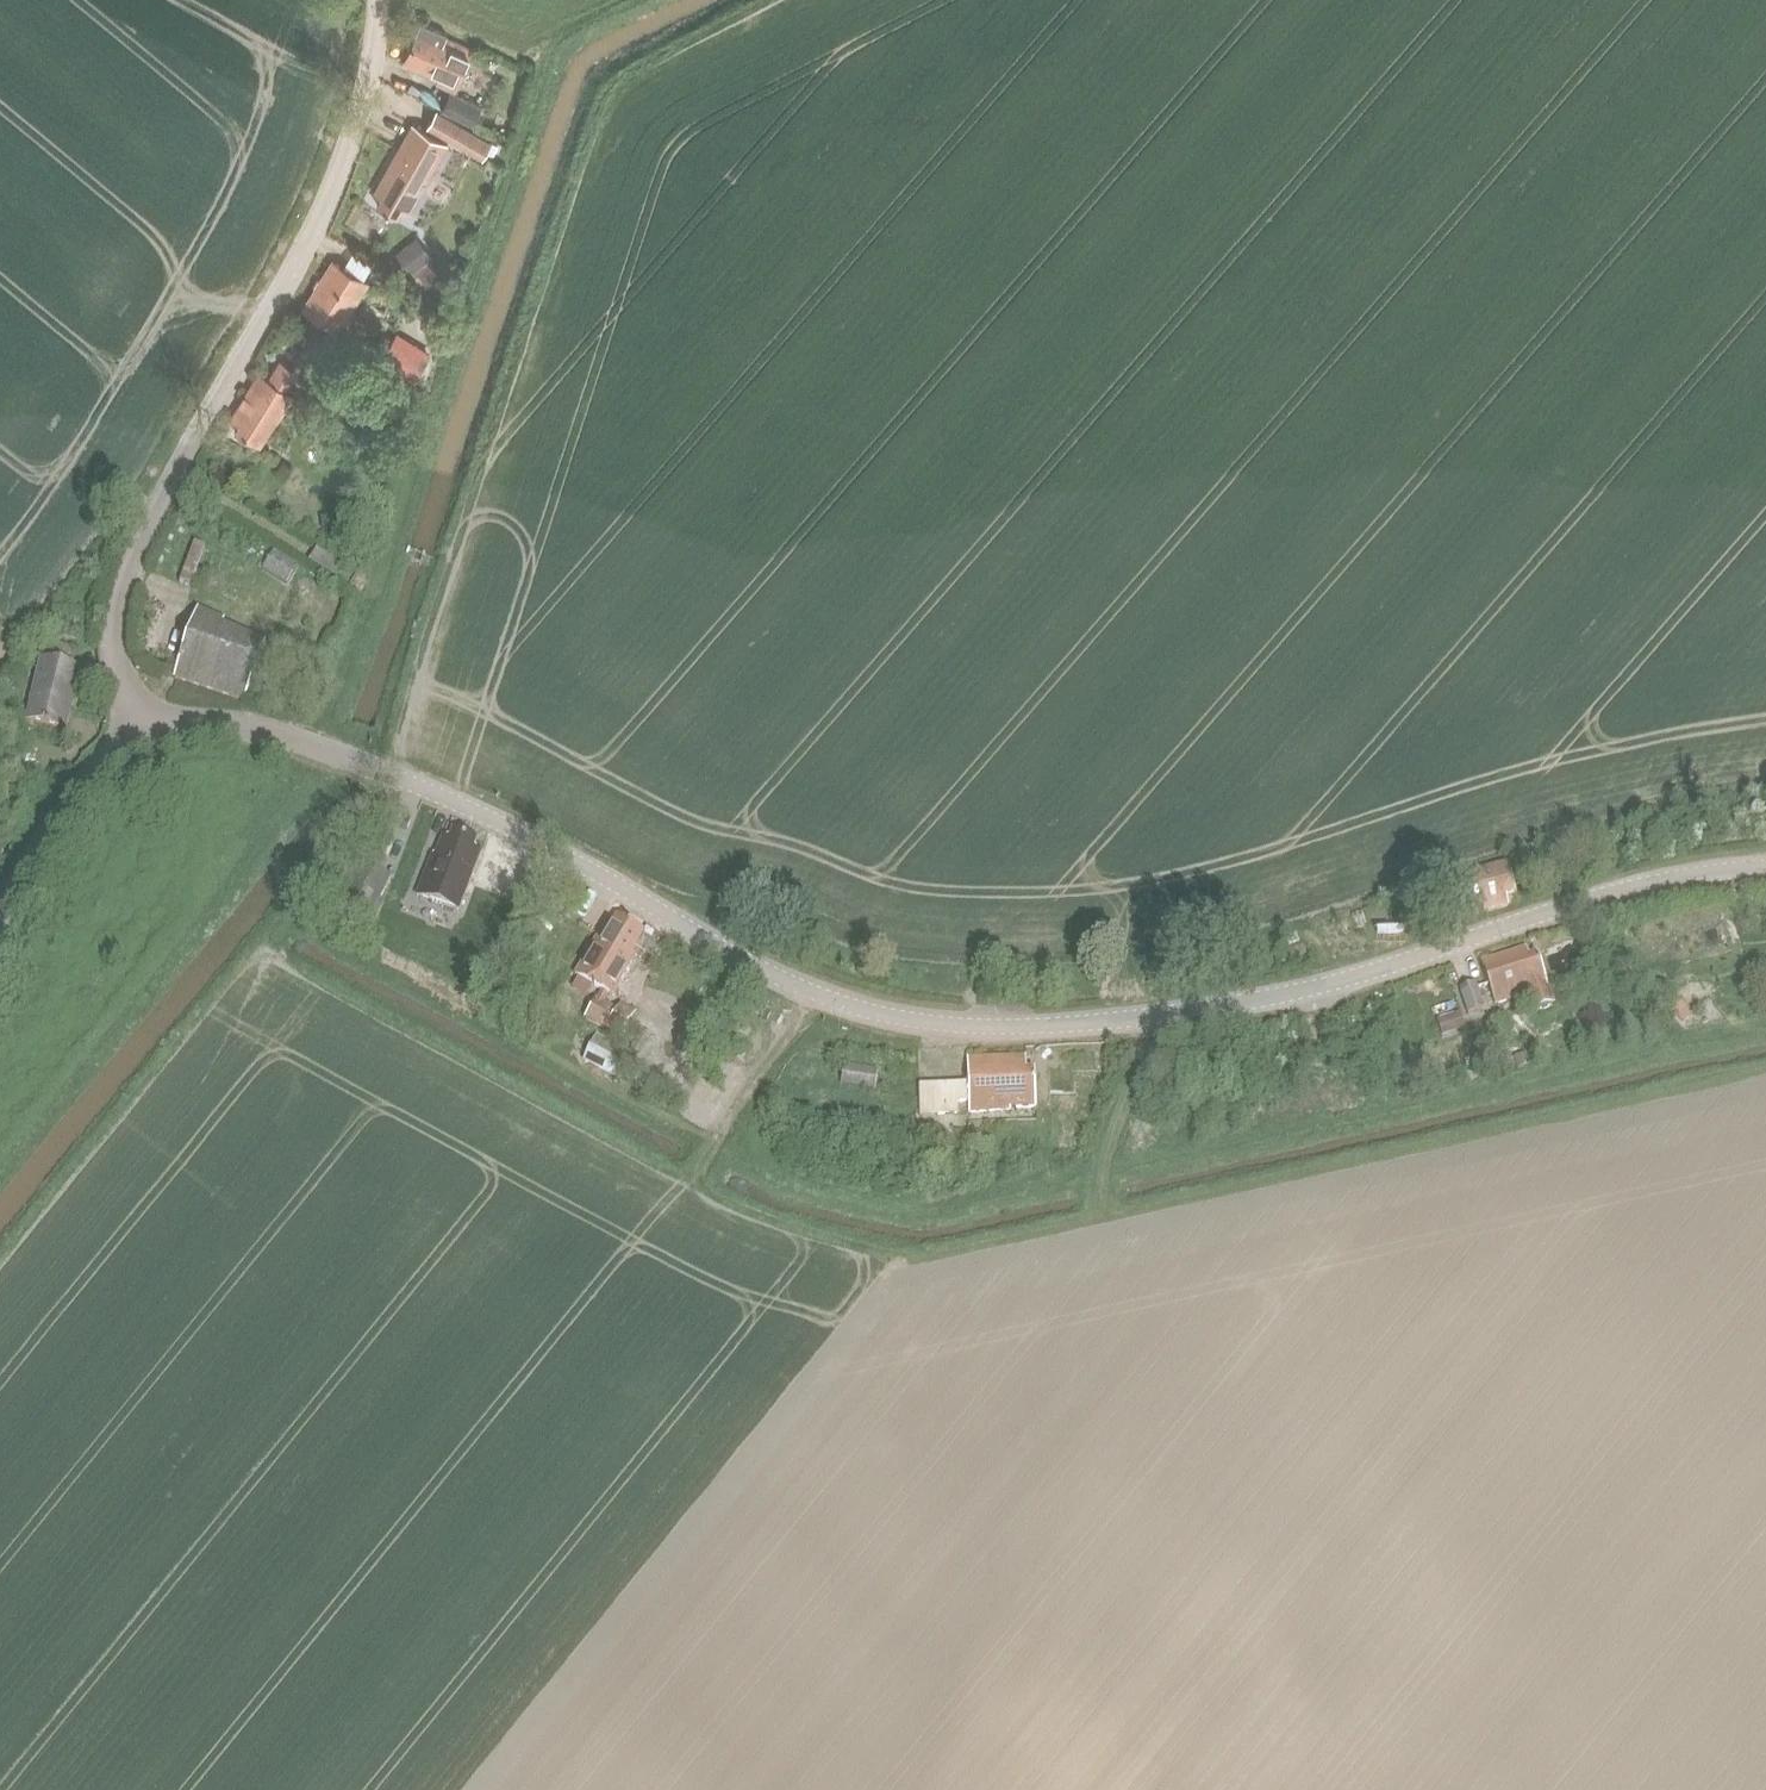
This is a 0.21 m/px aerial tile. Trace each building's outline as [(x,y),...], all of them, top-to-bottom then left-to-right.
[(454,93),(472,53),(444,41),(445,37),(421,26),(406,58),(414,62),(410,69),(442,84),(440,87),(454,93)] [(472,125),(480,106),(449,92),(445,101),(441,111),(472,125)] [(427,127),(482,158),(491,141),(436,110),(431,120),(427,127)] [(407,214),(445,145),(412,127),(375,196),(381,200),(377,207),(395,217),(399,209),(407,214)] [(416,238),(394,255),(409,275),(415,270),(432,292),(447,281),(454,275),(438,254),(432,258),(416,238)] [(314,290),(308,302),(315,306),(309,315),(338,332),(366,283),(338,267),(331,263),(321,280),(317,281),(313,287),(314,290)] [(393,341),(384,335),(373,352),(383,358),(381,362),(414,382),(431,355),(397,335),(393,341)] [(284,390),(295,372),(278,361),(267,379),(284,390)] [(326,369),(317,383),(330,392),(339,378),(326,369)] [(284,390),(267,379),(257,373),(229,419),(238,425),(233,432),(259,448),(292,395),(284,390)] [(334,416),(327,428),(341,436),(348,425),(334,416)] [(136,496),(130,509),(138,512),(144,499),(136,496)] [(192,582),(208,545),(195,540),(179,577),(192,582)] [(315,547),(308,561),(339,577),(346,562),(315,547)] [(274,552),(263,569),(287,584),(298,566),(274,552)] [(242,701),(263,646),(221,625),(223,621),(197,609),(173,676),(242,701)] [(41,662),(26,726),(65,735),(81,671),(71,669),(75,653),(51,647),(47,663),(41,662)] [(418,895),(458,910),(480,853),(473,850),(476,842),(453,833),(450,842),(442,839),(435,858),(433,857),(418,895)] [(1505,896),(1513,894),(1505,866),(1453,880),(1463,918),(1507,905),(1505,896)] [(575,977),(611,998),(634,958),(630,955),(639,940),(633,938),(638,930),(618,918),(614,925),(607,922),(575,977)] [(1480,963),(1495,1006),(1526,995),(1532,1012),(1553,1005),(1536,953),(1528,956),(1525,948),(1480,963)] [(1468,1015),(1484,1010),(1475,985),(1459,990),(1468,1015)] [(583,1022),(619,1043),(634,1015),(620,1007),(617,1012),(596,1000),(583,1022)] [(1442,1037),(1465,1029),(1460,1012),(1436,1020),(1442,1037)] [(636,1059),(599,1039),(586,1063),(623,1084),(636,1059)] [(937,1086),(937,1115),(956,1114),(956,1102),(968,1101),(968,1113),(1010,1111),(1010,1108),(1035,1107),(1034,1069),(1026,1069),(1025,1055),(965,1058),(967,1085),(955,1086),(955,1085),(937,1086)] [(878,1071),(846,1066),(843,1086),(875,1090),(878,1071)]
